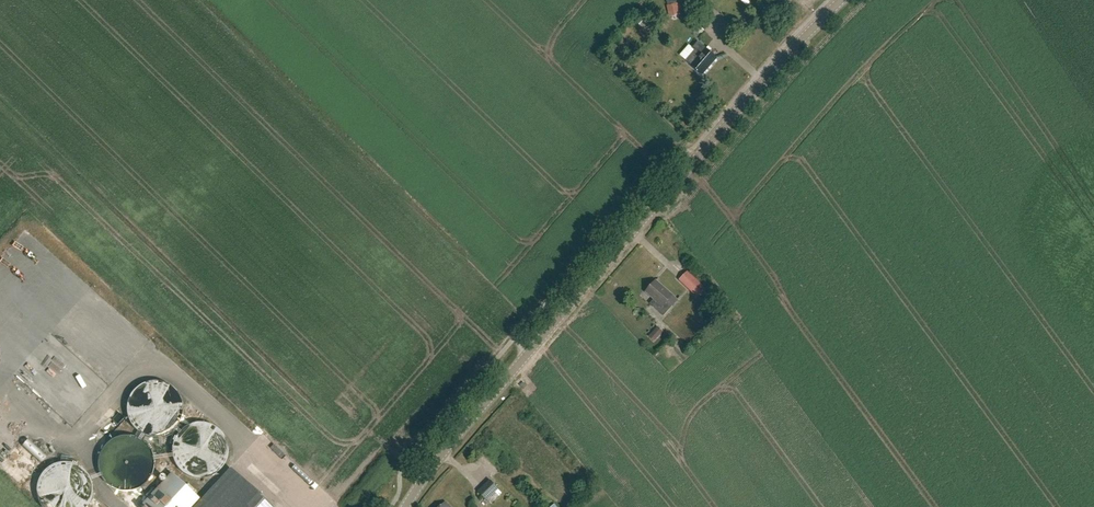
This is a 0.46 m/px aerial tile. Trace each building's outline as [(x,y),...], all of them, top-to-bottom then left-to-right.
[(681,4),(670,4),(671,15),(682,15),(681,4)] [(718,58),(699,42),(685,59),(692,65),(703,75),(718,58)] [(714,297),(687,271),(680,279),(706,305),(714,297)] [(678,300),(657,281),(646,292),(655,299),(650,304),(663,316),(678,300)] [(654,341),(660,344),(664,337),(658,334),(654,341)] [(130,423),(131,425),(133,427),(134,429),(136,431),(138,432),(140,433),(143,434),(145,435),(147,436),(150,437),(152,437),(154,437),(157,437),(159,437),(162,436),(164,435),(166,434),(168,433),(170,432),(172,430),(174,429),(176,427),(177,425),(179,423),(180,421),(181,418),(181,416),(182,414),(182,411),(182,409),(182,406),(182,404),(181,401),(180,399),(179,397),(178,395),(177,393),(175,391),(174,389),(172,387),(170,386),(168,384),(166,383),(164,382),(161,382),(159,381),(156,381),(154,381),(151,381),(149,381),(147,382),(144,383),(142,384),(140,385),(138,386),(136,388),(134,389),(132,391),(131,393),(130,395),(129,397),(128,400),(127,402),(126,404),(126,407),(126,409),(126,412),(127,414),(127,417),(128,419),(129,421),(130,423)] [(180,471),(182,472),(184,474),(186,475),(188,476),(190,477),(193,478),(195,478),(198,478),(200,479),(202,478),(205,478),(207,477),(209,477),(212,476),(214,475),(216,473),(218,472),(220,470),(221,468),(223,466),(224,464),(225,462),(226,460),(227,457),(227,455),(227,453),(228,450),(227,448),(227,445),(227,443),(226,441),(225,438),(224,436),(222,434),(221,432),(219,430),(217,429),(215,427),(213,426),(211,425),(209,424),(206,423),(204,423),(202,422),(199,422),(197,422),(194,423),(192,423),(189,424),(187,425),(185,426),(183,428),(181,429),(179,431),(178,433),(176,435),(175,437),(174,439),(173,441),(172,444),(172,446),(171,449),(171,451),(171,453),(172,456),(172,458),(173,461),(174,463),(175,465),(177,467),(178,469),(180,471)] [(29,439),(23,445),(42,462),(47,456),(29,439)] [(10,455),(6,460),(19,471),(23,466),(10,455)] [(87,506),(89,504),(90,502),(91,499),(91,497),(92,495),(92,492),(92,490),(92,488),(92,485),(91,483),(90,480),(89,478),(88,476),(87,474),(86,472),(84,470),(82,469),(80,467),(78,466),(76,465),(74,464),(71,463),(69,462),(66,462),(64,462),(61,462),(59,463),(56,463),(54,464),(52,465),(50,466),(48,467),(46,469),(44,471),(42,473),(41,475),(39,477),(38,479),(37,481),(37,484),(36,486),(36,488),(36,491),(36,493),(37,496),(37,498),(38,501),(39,503),(40,505),(42,506),(87,506)] [(199,499),(171,473),(139,506),(192,506),(199,499)] [(206,506),(273,506),(237,474),(206,506)] [(499,489),(490,480),(478,492),(486,501),(499,489)]
